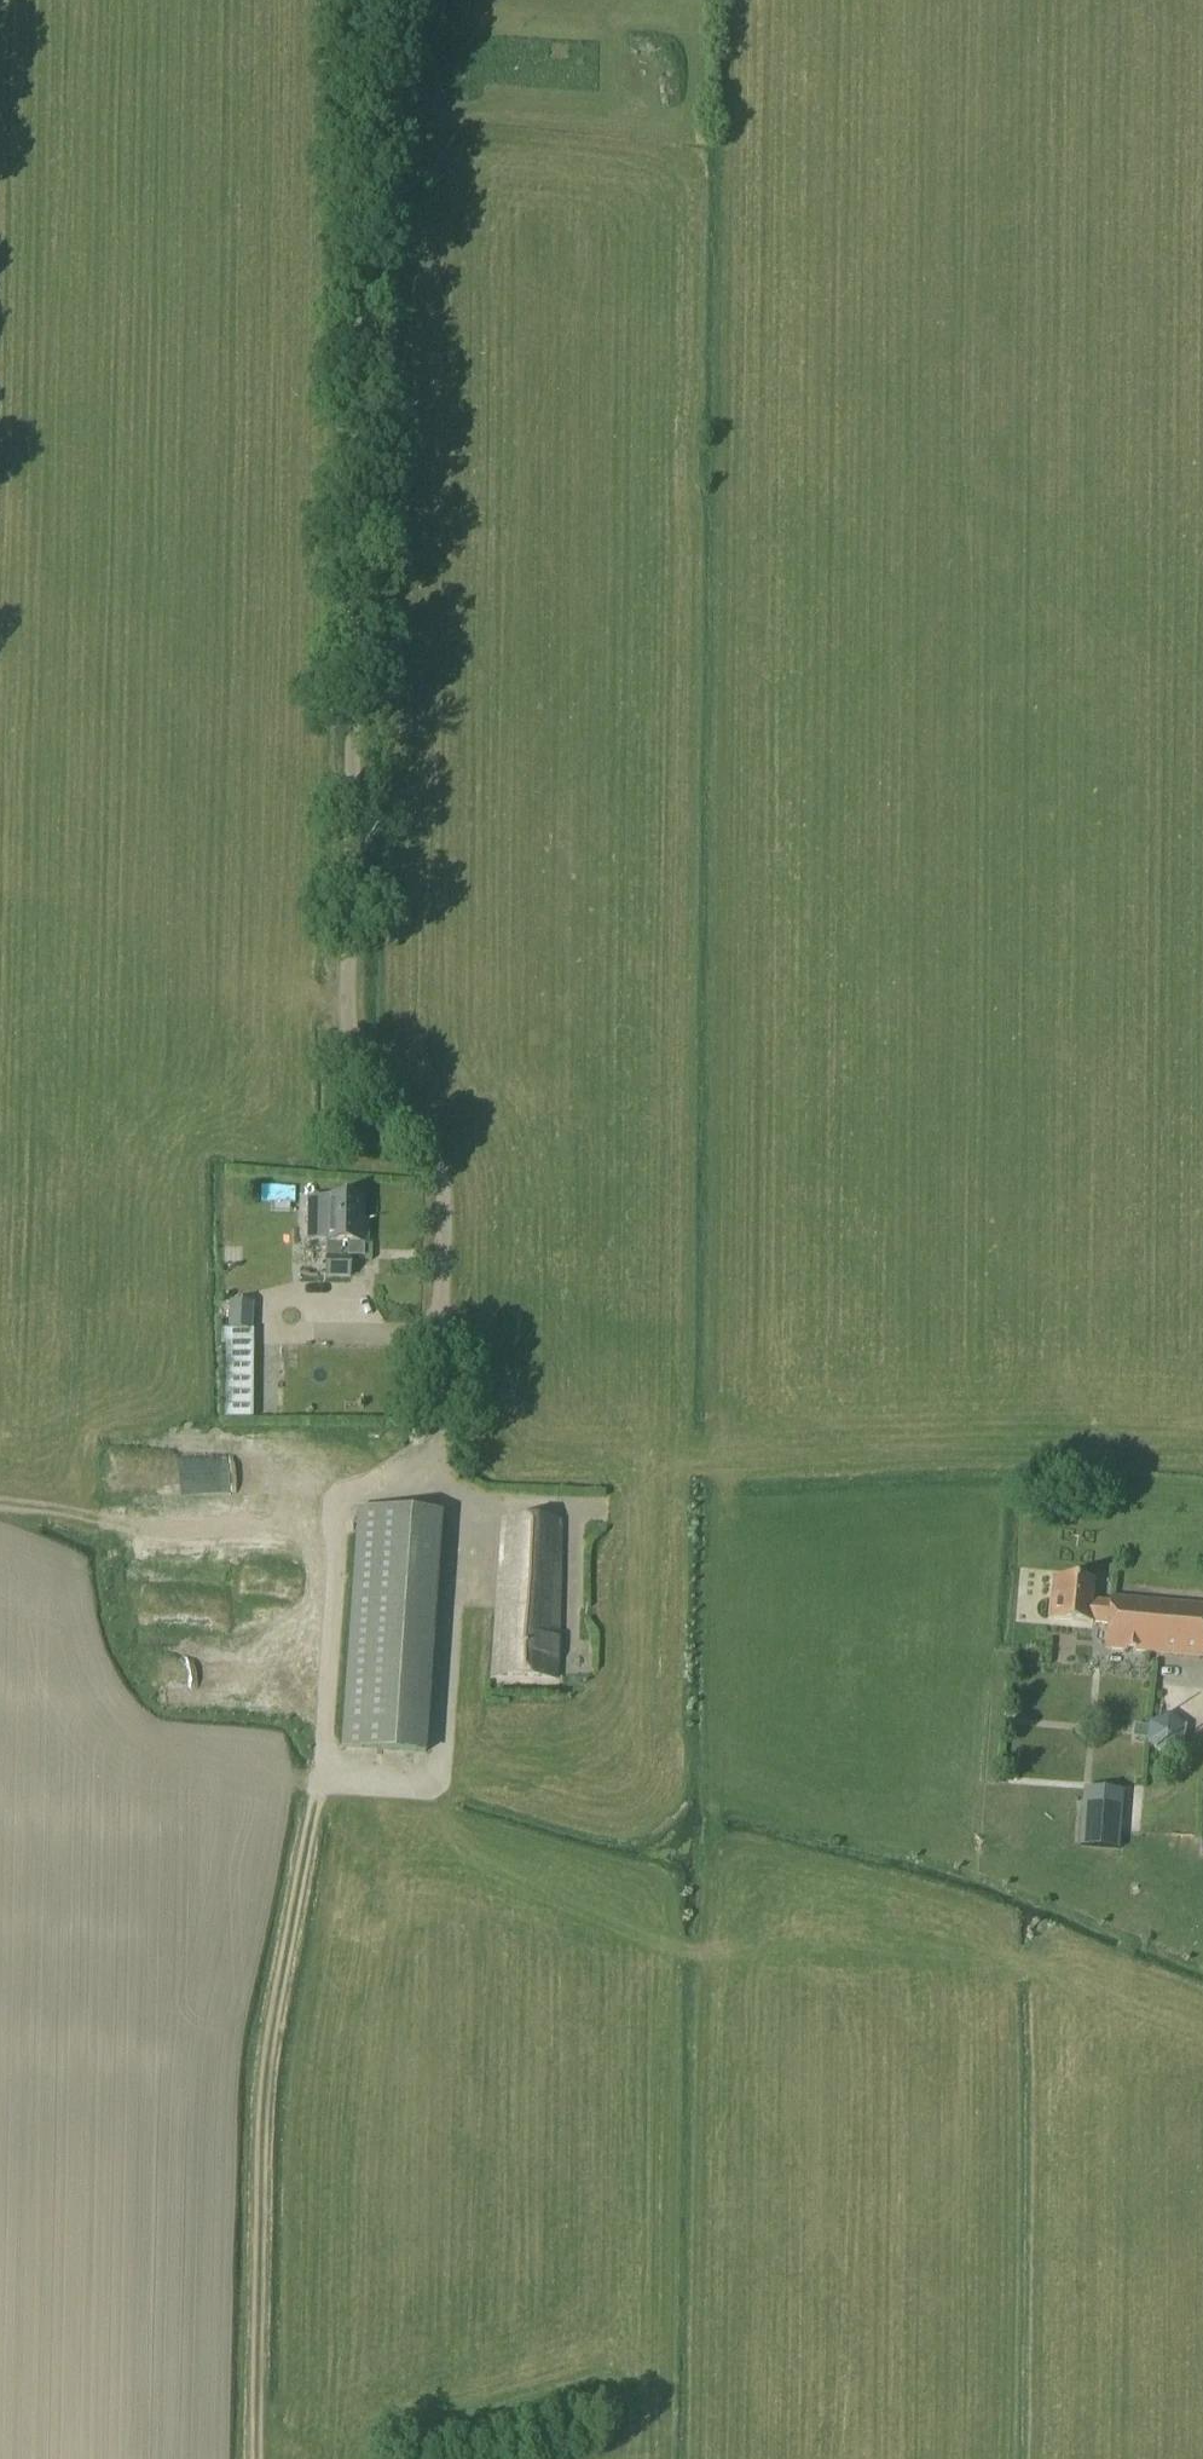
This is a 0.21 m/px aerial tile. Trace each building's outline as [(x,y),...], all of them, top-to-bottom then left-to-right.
[(307,1201),(306,1241),(325,1242),(325,1247),(326,1247),(325,1269),(325,1278),(360,1278),(361,1246),(367,1246),(367,1224),(362,1224),(363,1200),(326,1200),(326,1201),(307,1201)] [(254,1306),(229,1304),(227,1333),(253,1335),(254,1306)] [(253,1336),(221,1335),(220,1421),(253,1423),(253,1336)] [(416,1408),(389,1413),(390,1423),(418,1417),(416,1408)] [(441,1517),(359,1510),(341,1746),(423,1753),(441,1517)] [(560,1524),(504,1521),(492,1678),(556,1681),(560,1524)] [(1110,1601),(1110,1605),(1092,1604),(1093,1582),(1052,1578),(1049,1622),(1107,1628),(1105,1650),(1202,1659),(1202,1610),(1110,1601)] [(1147,1742),(1146,1748),(1163,1760),(1183,1752),(1186,1731),(1168,1718),(1149,1726),(1148,1730),(1147,1742)] [(1124,1792),(1083,1790),(1078,1850),(1119,1853),(1124,1792)]
